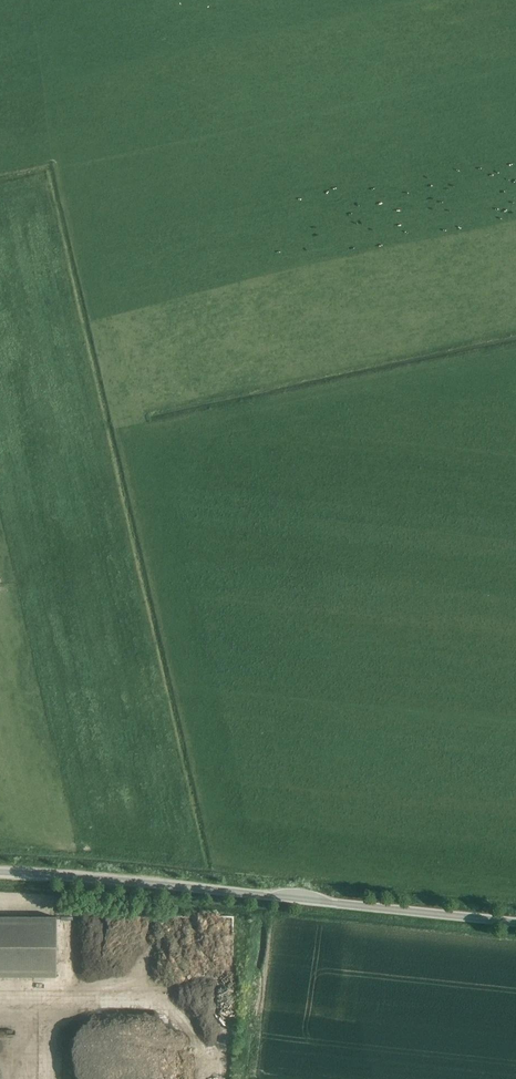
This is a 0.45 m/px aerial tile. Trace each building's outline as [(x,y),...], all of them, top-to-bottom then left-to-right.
[(56,928),(56,917),(0,916),(0,977),(56,977),(56,928)]
